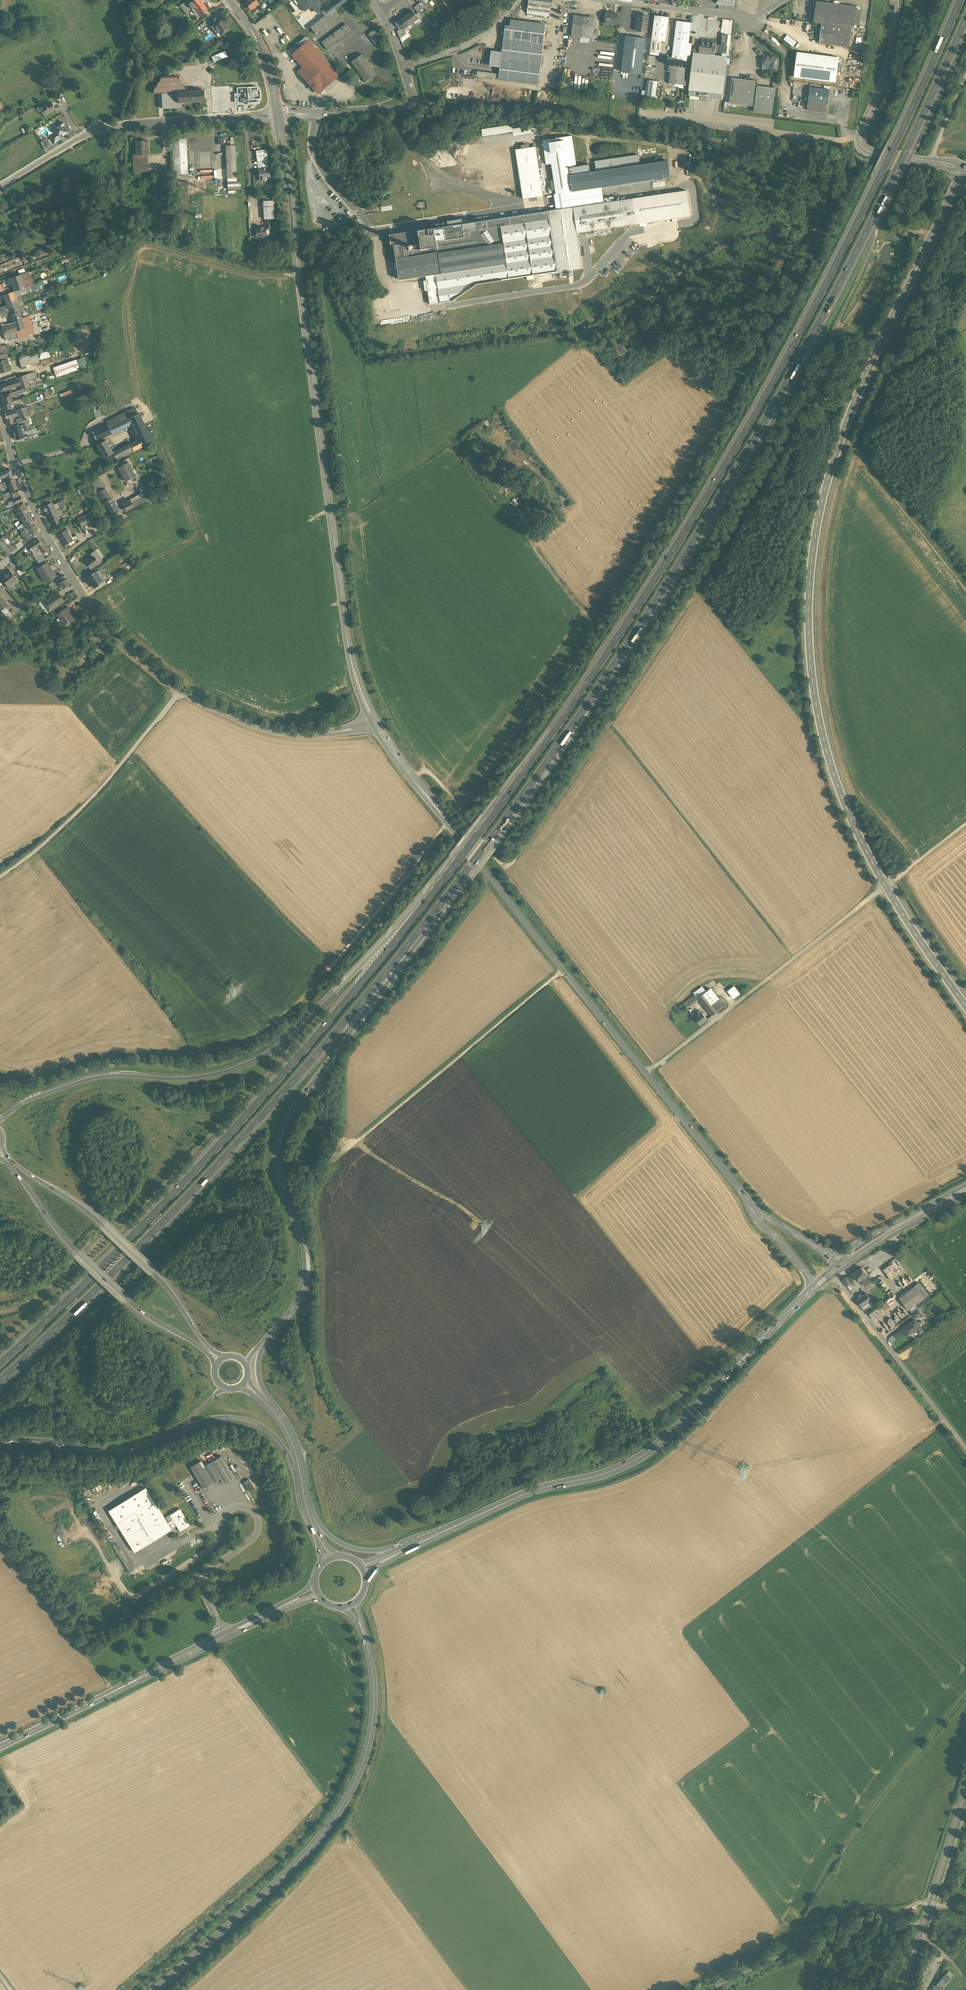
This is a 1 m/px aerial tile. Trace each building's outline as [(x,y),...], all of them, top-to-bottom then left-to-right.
[(200,0),(194,0),(192,2),(188,4),(192,9),(194,8),(200,17),(206,13),(204,10),(206,8),(200,0)] [(247,1),(248,1),(245,3),(247,5),(246,5),(249,8),(251,10),(253,8),(254,9),(256,7),(255,6),(258,4),(256,3),(257,2),(255,0),(248,0),(247,1)] [(297,2),(296,0),(295,0),(288,5),(294,13),(298,10),(295,4),(297,2)] [(317,0),(296,0),(297,2),(304,12),(313,5),(316,9),(321,5),(317,0)] [(324,9),(327,14),(335,9),(347,0),(336,0),(324,9)] [(532,0),(529,0),(527,15),(549,17),(551,2),(532,0)] [(826,3),(816,1),(813,23),(852,27),(853,28),(856,7),(826,3)] [(188,5),(185,2),(180,6),(187,15),(189,13),(189,12),(192,9),(188,4),(188,5)] [(322,18),(310,27),(315,34),(340,16),(335,9),(327,14),(322,18)] [(413,11),(406,17),(411,24),(412,24),(415,22),(414,21),(418,17),(416,14),(415,13),(413,11)] [(619,14),(606,12),(604,23),(613,24),(613,23),(617,23),(619,14)] [(595,18),(574,15),(571,36),(592,39),(595,18)] [(669,17),(655,16),(652,40),(661,41),(665,42),(669,17)] [(406,17),(398,23),(403,29),(408,26),(411,24),(406,17)] [(223,20),(220,22),(218,20),(213,25),(214,26),(211,27),(216,34),(219,32),(221,36),(230,29),(223,20)] [(510,27),(505,26),(502,52),(500,67),(499,74),(498,79),(538,84),(546,24),(511,20),(510,27)] [(691,23),(680,22),(680,21),(680,20),(678,20),(678,21),(677,21),(676,29),(690,31),(691,23)] [(648,22),(638,21),(637,31),(646,32),(648,22)] [(346,24),(322,42),(321,42),(327,50),(351,32),(352,31),(346,23),(346,24)] [(13,24),(2,29),(4,34),(15,28),(13,24)] [(852,27),(822,24),(819,43),(849,47),(852,27)] [(383,39),(377,30),(377,29),(369,34),(369,35),(376,45),(375,45),(376,45),(384,40),(384,39),(383,39)] [(690,31),(676,29),(672,58),(672,60),(686,62),(686,61),(689,62),(690,55),(691,44),(688,43),(690,31)] [(728,35),(722,34),(721,40),(721,45),(716,45),(715,50),(715,52),(718,53),(726,54),(727,46),(726,46),(728,35)] [(645,38),(626,36),(621,72),(641,74),(645,38)] [(298,44),(301,47),(308,40),(306,37),(298,44)] [(339,76),(308,40),(301,47),(291,55),(302,67),(297,71),(302,77),(303,77),(305,79),(305,80),(314,91),(315,90),(317,92),(318,93),(322,90),(339,76)] [(416,46),(419,51),(427,45),(424,40),(416,46)] [(661,41),(652,40),(650,52),(660,53),(661,41)] [(710,43),(709,41),(707,41),(705,42),(704,40),(702,40),(700,41),(698,53),(714,55),(715,52),(715,50),(716,45),(716,43),(715,43),(714,42),(712,41),(710,43)] [(502,52),(492,51),(489,66),(500,67),(502,52)] [(839,58),(797,52),(794,77),(836,83),(839,58)] [(698,53),(693,53),(689,90),(706,92),(723,95),(727,57),(714,55),(698,53)] [(376,75),(362,54),(351,62),(366,82),(376,75)] [(778,56),(764,54),(761,56),(761,59),(761,60),(761,61),(761,64),(762,65),(769,66),(769,68),(769,70),(771,71),(776,71),(778,70),(780,58),(778,56)] [(672,60),(670,60),(669,66),(671,66),(685,68),(686,62),(672,60)] [(685,68),(671,66),(671,67),(669,83),(683,85),(685,68)] [(587,89),(589,76),(580,75),(578,88),(587,89)] [(176,76),(161,77),(160,82),(158,82),(157,88),(155,88),(153,94),(162,93),(163,109),(185,108),(185,103),(178,103),(177,92),(186,92),(184,86),(182,86),(180,81),(178,81),(176,76)] [(758,81),(732,78),(729,103),(755,107),(757,86),(758,81)] [(658,81),(647,80),(644,100),(655,101),(658,81)] [(233,93),(234,104),(237,103),(238,104),(243,104),(243,105),(260,104),(260,100),(261,100),(260,90),(257,90),(257,86),(236,87),(236,92),(233,93)] [(775,88),(757,86),(755,107),(754,112),(757,112),(772,114),(775,88)] [(810,87),(808,102),(828,105),(830,90),(810,87)] [(186,92),(177,92),(178,103),(185,103),(204,102),(204,91),(186,92)] [(47,104),(42,107),(45,111),(43,112),(45,116),(55,109),(51,101),(47,103),(47,104)] [(828,105),(808,102),(807,111),(827,113),(828,105)] [(61,122),(56,125),(56,124),(52,127),(54,130),(56,132),(49,137),(54,144),(61,139),(61,138),(68,133),(63,127),(64,126),(64,125),(63,123),(62,122),(61,122)] [(482,130),(483,136),(513,132),(512,129),(512,125),(482,130)] [(531,126),(512,129),(513,132),(514,136),(532,133),(531,126)] [(557,194),(573,191),(569,167),(577,166),(572,135),(545,139),(549,164),(551,164),(555,194),(557,194)] [(52,145),(47,138),(41,143),(45,150),(52,145)] [(186,139),(173,139),(175,175),(188,174),(186,139)] [(138,141),(136,141),(136,142),(137,142),(138,146),(137,146),(137,151),(134,151),(134,155),(137,155),(147,155),(148,155),(147,141),(138,141)] [(462,144),(463,150),(482,147),(481,141),(462,144)] [(501,158),(511,157),(509,143),(499,144),(501,158)] [(485,168),(503,165),(501,158),(499,144),(482,147),(483,159),(485,168)] [(234,146),(231,146),(226,146),(227,179),(237,178),(236,146),(234,146)] [(465,162),(483,159),(482,147),(463,150),(465,162)] [(516,151),(523,189),(538,186),(539,191),(523,193),(524,199),(545,196),(537,147),(516,151)] [(266,150),(256,151),(257,161),(258,161),(267,160),(266,150)] [(137,155),(134,155),(133,156),(134,172),(141,172),(148,172),(147,155),(137,155)] [(586,165),(589,189),(604,187),(673,177),(670,161),(642,165),(640,155),(596,161),(597,171),(591,172),(590,164),(586,165)] [(501,158),(503,165),(504,173),(505,180),(515,179),(511,157),(501,158)] [(267,160),(258,161),(260,170),(261,170),(262,169),(265,168),(269,171),(267,160)] [(486,176),(504,173),(503,165),(485,168),(486,176)] [(569,167),(573,191),(589,189),(586,165),(577,166),(569,167)] [(265,168),(262,169),(261,170),(260,170),(259,170),(259,174),(258,176),(265,182),(267,180),(270,179),(269,171),(265,168)] [(487,183),(505,180),(504,173),(486,176),(487,183)] [(505,180),(506,188),(516,186),(515,179),(505,180)] [(506,188),(505,180),(487,183),(488,191),(506,188)] [(237,181),(227,182),(228,190),(241,189),(240,181),(237,181)] [(604,187),(589,189),(573,191),(557,194),(559,209),(606,202),(604,187)] [(687,191),(621,200),(625,226),(690,216),(687,191)] [(621,200),(460,224),(459,220),(448,222),(449,226),(435,228),(405,232),(406,232),(390,235),(391,245),(394,245),(399,280),(426,276),(430,305),(454,301),(454,300),(478,284),(479,283),(479,284),(492,282),(527,276),(527,280),(534,279),(534,275),(582,268),(577,233),(625,226),(621,200)] [(273,201),(263,201),(264,219),(265,219),(265,227),(266,229),(271,229),(270,219),(274,219),(273,201)] [(368,230),(360,220),(359,221),(361,223),(360,224),(363,228),(364,236),(371,235),(370,230),(368,230)] [(265,227),(255,228),(255,229),(256,237),(266,237),(266,229),(265,227)] [(49,244),(37,250),(40,258),(49,254),(47,249),(51,248),(49,244)] [(28,272),(20,275),(25,288),(32,285),(28,272)] [(25,288),(20,275),(7,280),(8,282),(9,286),(13,284),(15,291),(17,291),(25,288)] [(17,291),(19,297),(20,296),(40,289),(39,285),(39,283),(17,291)] [(15,291),(4,296),(8,306),(9,310),(24,304),(20,296),(19,297),(17,291),(15,291)] [(24,304),(9,310),(14,325),(16,331),(25,328),(22,319),(19,312),(20,312),(24,311),(22,306),(23,306),(22,305),(24,305),(24,304)] [(25,328),(16,331),(18,337),(18,338),(34,333),(29,316),(22,319),(25,328)] [(14,325),(2,328),(4,335),(16,331),(14,325)] [(620,336),(624,333),(620,327),(608,334),(621,355),(622,355),(624,354),(627,359),(632,356),(620,336)] [(16,331),(4,335),(6,340),(18,337),(16,331)] [(0,348),(0,347),(0,352),(1,355),(5,354),(4,351),(9,349),(8,346),(0,348)] [(49,351),(38,354),(39,360),(51,357),(49,351)] [(19,359),(21,368),(40,362),(39,360),(38,354),(37,354),(19,359)] [(57,378),(87,367),(84,357),(53,368),(57,378)] [(0,361),(0,373),(10,370),(7,359),(6,359),(0,361)] [(26,375),(18,378),(18,379),(20,385),(22,390),(26,388),(30,387),(28,382),(26,375)] [(5,380),(6,384),(8,383),(18,379),(18,378),(17,376),(5,380)] [(8,383),(10,388),(20,385),(18,379),(8,383)] [(0,386),(0,389),(1,392),(10,388),(8,383),(6,384),(1,385),(0,386)] [(46,390),(40,392),(42,398),(48,396),(46,390)] [(70,390),(61,394),(63,399),(72,395),(70,390)] [(10,393),(2,396),(4,405),(10,403),(13,402),(11,396),(10,393)] [(104,403),(100,394),(96,396),(101,404),(104,403)] [(4,405),(3,405),(4,411),(11,408),(11,405),(20,403),(19,399),(13,402),(10,403),(4,405)] [(21,409),(17,410),(18,415),(19,419),(16,420),(17,423),(18,422),(23,421),(22,418),(28,416),(26,407),(22,408),(21,409)] [(133,408),(120,414),(123,421),(127,419),(136,415),(133,408)] [(120,414),(106,421),(107,423),(108,425),(110,428),(123,421),(120,414)] [(152,441),(139,414),(136,415),(127,419),(131,426),(137,440),(140,446),(141,445),(152,441)] [(23,421),(18,422),(19,428),(21,427),(26,426),(27,428),(30,427),(28,419),(23,421)] [(123,421),(110,428),(112,434),(113,435),(131,426),(127,419),(123,421)] [(485,421),(474,429),(479,436),(490,428),(485,421)] [(103,428),(93,432),(97,441),(112,434),(110,428),(108,425),(103,428)] [(24,438),(19,439),(20,441),(25,439),(25,438),(27,438),(27,437),(32,436),(33,435),(32,430),(27,432),(23,433),(24,438)] [(113,452),(106,440),(97,446),(104,458),(113,453),(113,452)] [(113,452),(113,453),(115,457),(116,459),(123,455),(124,457),(142,447),(141,445),(140,446),(137,440),(113,452)] [(113,453),(107,457),(109,461),(112,459),(115,457),(113,453)] [(120,467),(118,468),(117,469),(119,471),(120,471),(124,478),(123,479),(124,481),(126,481),(135,476),(128,462),(120,467)] [(2,473),(0,473),(0,479),(6,477),(8,481),(13,479),(10,470),(2,473)] [(18,489),(13,479),(8,481),(1,484),(3,489),(9,487),(11,492),(18,489)] [(100,480),(94,484),(99,492),(105,489),(100,480)] [(151,498),(144,486),(141,487),(144,492),(148,499),(151,498)] [(11,492),(13,496),(14,500),(21,497),(21,496),(20,494),(18,489),(11,492)] [(113,502),(106,490),(100,493),(107,505),(113,502)] [(144,492),(130,500),(131,501),(132,500),(136,506),(148,499),(144,492)] [(14,500),(10,502),(8,503),(10,507),(12,506),(16,504),(22,501),(21,497),(14,500)] [(131,501),(123,505),(126,511),(134,507),(131,501)] [(118,511),(113,502),(107,505),(113,515),(118,511)] [(17,507),(16,508),(21,520),(23,523),(31,519),(23,503),(17,507)] [(52,503),(44,507),(44,508),(46,511),(47,514),(48,514),(56,511),(52,503)] [(56,511),(48,514),(51,522),(53,526),(59,523),(57,519),(58,519),(56,516),(58,515),(62,513),(60,509),(56,511)] [(90,513),(78,519),(81,526),(82,528),(83,528),(95,522),(90,513)] [(31,519),(23,523),(17,528),(18,529),(21,527),(24,532),(25,530),(34,525),(31,519)] [(21,520),(15,524),(17,528),(23,523),(21,520)] [(25,530),(25,531),(27,533),(29,531),(34,536),(38,533),(38,531),(35,525),(25,530)] [(72,539),(68,533),(69,533),(67,530),(58,535),(65,546),(69,543),(74,540),(72,538),(72,539)] [(27,533),(25,531),(24,532),(21,534),(27,542),(31,538),(27,533)] [(38,539),(32,543),(34,547),(36,549),(37,549),(39,552),(41,549),(39,547),(42,545),(38,539)] [(87,542),(93,549),(96,547),(91,539),(87,542)] [(34,547),(32,543),(28,545),(31,549),(30,550),(31,551),(30,552),(32,555),(33,555),(34,557),(35,556),(40,563),(45,560),(39,552),(37,549),(36,549),(34,547)] [(95,551),(90,554),(92,556),(89,558),(89,559),(86,562),(91,569),(99,563),(98,562),(94,556),(97,554),(95,551)] [(41,567),(37,569),(42,576),(52,570),(47,563),(41,567)] [(114,575),(117,580),(133,570),(130,565),(114,575)] [(42,576),(47,584),(51,581),(57,577),(52,570),(42,576)] [(10,572),(7,574),(7,575),(2,579),(5,582),(9,587),(14,583),(13,582),(16,579),(10,572)] [(102,582),(96,573),(88,578),(94,588),(102,582)] [(59,580),(57,581),(61,585),(59,587),(59,588),(61,591),(70,584),(64,576),(59,580)] [(5,582),(3,584),(10,593),(12,591),(9,587),(5,582)] [(59,587),(55,582),(53,584),(50,586),(54,591),(59,588),(59,587)] [(43,602),(50,612),(64,602),(59,594),(52,598),(51,597),(43,602)] [(68,608),(56,616),(63,626),(75,618),(68,608)] [(12,617),(7,610),(3,613),(8,620),(12,617)] [(727,991),(733,999),(740,993),(734,985),(727,991)] [(699,1000),(710,1016),(727,1004),(721,995),(718,997),(711,987),(706,991),(702,986),(693,992),(694,994),(683,1003),(687,1008),(699,1000)] [(692,1016),(700,1025),(707,1018),(699,1009),(692,1016)] [(120,1277),(133,1262),(130,1260),(128,1263),(126,1261),(115,1272),(120,1277)] [(852,1273),(858,1281),(868,1274),(869,1274),(863,1266),(852,1273)] [(850,1274),(843,1279),(847,1285),(855,1280),(850,1274)] [(868,1274),(858,1281),(864,1289),(873,1282),(868,1274)] [(915,1286),(899,1298),(908,1311),(925,1298),(915,1286)] [(873,1302),(866,1292),(857,1298),(864,1308),(873,1302)] [(884,1310),(890,1306),(886,1300),(880,1305),(884,1310)] [(912,1314),(915,1318),(916,1317),(917,1319),(922,1315),(918,1310),(912,1314)] [(916,1337),(925,1330),(917,1319),(916,1317),(915,1318),(902,1328),(905,1333),(909,1337),(913,1334),(916,1337)] [(890,1338),(889,1340),(892,1344),(897,1340),(893,1336),(890,1338)] [(201,1461),(190,1468),(203,1489),(219,1479),(223,1484),(234,1477),(221,1456),(204,1466),(201,1461)] [(249,1492),(255,1489),(249,1480),(244,1483),(249,1492)] [(146,1487),(108,1510),(133,1552),(171,1529),(146,1487)] [(169,1515),(178,1529),(179,1530),(180,1532),(184,1529),(186,1528),(190,1525),(180,1509),(169,1515)] [(134,1571),(117,1544),(112,1546),(130,1573),(134,1571)] [(947,1974),(946,1973),(938,1983),(943,1988),(951,1978),(951,1977),(947,1974)]
